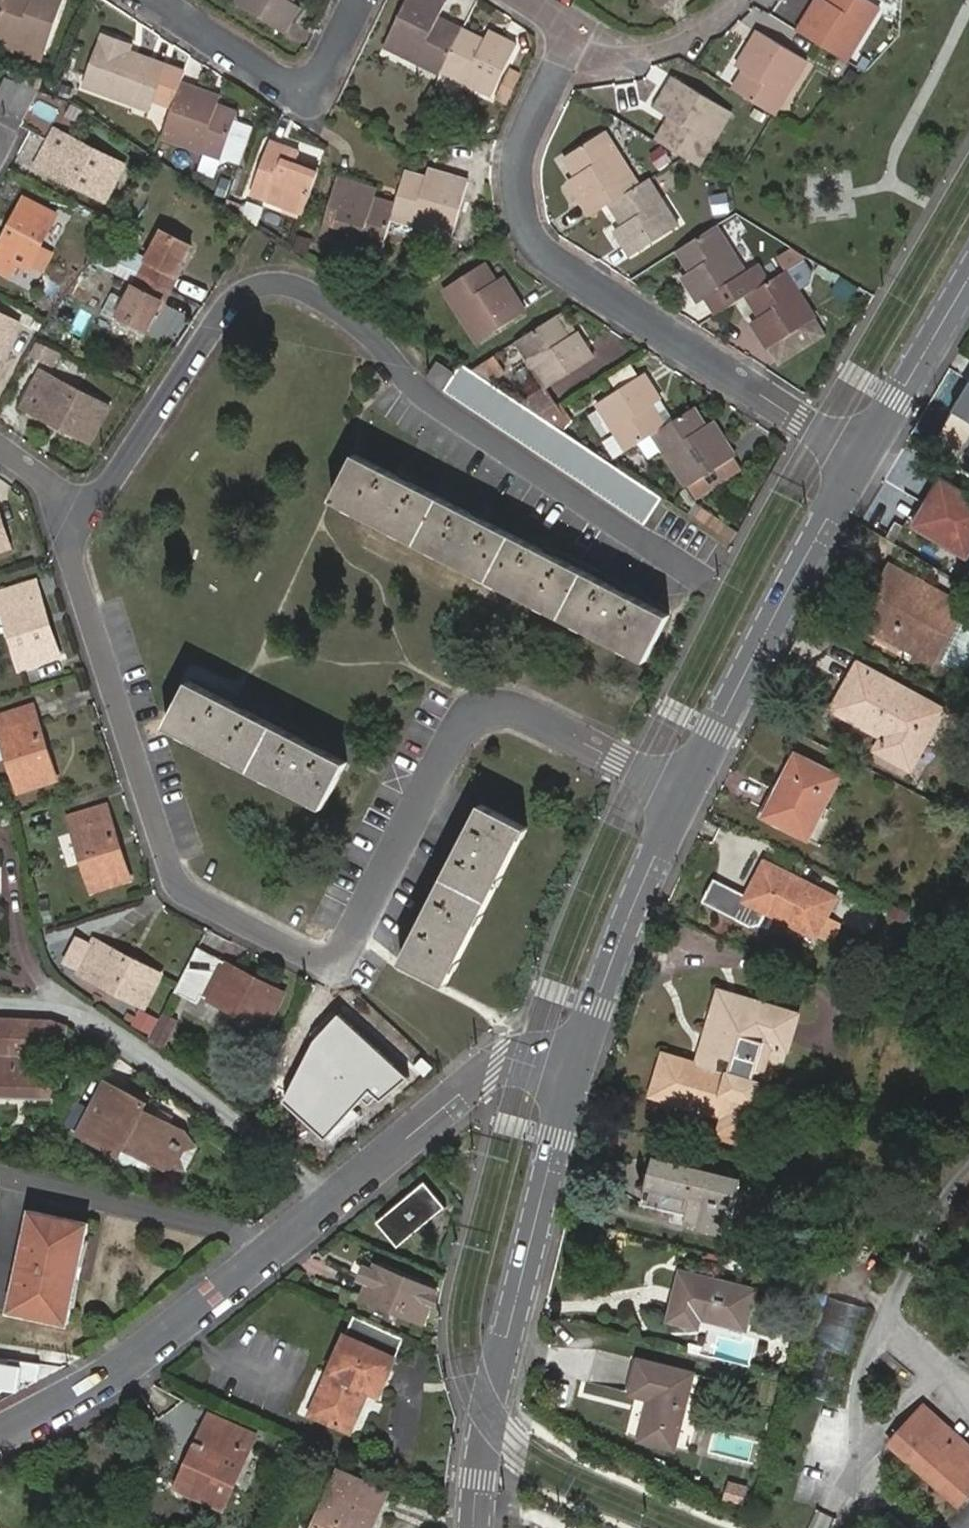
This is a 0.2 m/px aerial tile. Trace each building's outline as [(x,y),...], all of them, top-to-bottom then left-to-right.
[(44,60),(63,8),(41,0),(34,0),(32,7),(30,12),(23,10),(26,4),(13,0),(7,0),(0,19),(0,44),(44,60)] [(239,5),(285,36),(302,10),(294,5),(288,2),(289,0),(242,0),(239,5)] [(467,30),(443,18),(451,3),(445,0),(414,0),(392,47),(425,63),(428,56),(451,66),(456,54),(467,30)] [(662,10),(674,0),(654,0),(662,10)] [(849,62),(880,7),(869,0),(829,0),(829,1),(825,7),(816,2),(799,32),(849,62)] [(491,41),(467,30),(456,54),(451,66),(449,70),(499,95),(522,45),(495,31),(491,41)] [(737,90),(775,113),(779,116),(810,62),(761,32),(744,60),(752,65),(747,73),(737,90)] [(132,64),(135,58),(138,51),(106,39),(87,90),(139,110),(143,98),(159,104),(178,111),(190,79),(171,72),(155,66),(152,72),(132,64)] [(425,63),(447,74),(449,70),(451,66),(428,56),(425,63)] [(155,66),(135,58),(132,64),(152,72),(155,66)] [(752,65),(744,60),(739,67),(747,73),(752,65)] [(709,138),(716,143),(734,113),(678,78),(659,110),(673,119),(661,138),(697,160),(709,138)] [(4,80),(0,87),(0,114),(6,117),(22,125),(40,93),(4,80)] [(186,89),(167,142),(225,163),(242,117),(223,111),(213,107),(215,100),(186,89)] [(143,98),(139,110),(154,116),(159,104),(143,98)] [(213,107),(223,111),(225,103),(215,100),(213,107)] [(615,204),(644,186),(610,132),(570,158),(580,174),(585,182),(578,188),(596,215),(615,204)] [(52,165),(47,174),(101,204),(119,171),(54,135),(39,158),(52,165)] [(703,163),(716,143),(709,138),(697,160),(703,163)] [(257,199),(309,216),(323,173),(308,168),(306,173),(299,171),(300,166),(304,157),(274,147),(257,199)] [(439,182),(441,172),(432,169),(430,179),(439,182)] [(400,206),(397,216),(456,236),(472,183),(441,172),(439,182),(430,179),(410,173),(400,206)] [(573,180),(578,188),(585,182),(580,174),(573,180)] [(385,252),(397,216),(400,206),(381,199),(372,196),(374,190),(344,180),(327,232),(385,252)] [(682,226),(654,180),(644,186),(615,204),(624,219),(628,216),(632,222),(627,224),(618,230),(635,255),(682,226)] [(382,192),(374,190),(372,196),(381,199),(382,192)] [(725,191),(709,193),(712,215),(728,213),(725,191)] [(0,246),(0,277),(8,282),(15,269),(24,275),(55,221),(24,204),(0,246)] [(624,219),(627,224),(632,222),(628,216),(624,219)] [(716,296),(726,312),(752,296),(774,282),(763,263),(750,271),(722,225),(683,250),(692,266),(697,263),(701,270),(696,273),(688,278),(703,304),(710,300),(716,296)] [(161,235),(124,304),(116,320),(145,335),(168,293),(161,289),(171,270),(178,274),(191,251),(161,235)] [(811,261),(814,259),(802,251),(786,261),(792,272),(811,261)] [(818,273),(811,261),(792,272),(805,292),(816,285),(817,279),(818,273)] [(697,263),(692,266),(696,273),(701,270),(697,263)] [(489,264),(449,290),(482,343),(531,312),(513,283),(505,289),(500,281),(489,264)] [(168,293),(178,274),(171,270),(161,289),(168,293)] [(805,292),(792,272),(774,282),(752,296),(761,312),(767,309),(771,316),(765,319),(757,324),(773,349),(822,319),(805,292)] [(505,289),(513,283),(508,276),(500,281),(505,289)] [(710,300),(720,316),(726,312),(716,296),(710,300)] [(116,320),(124,304),(112,297),(101,317),(113,324),(116,320)] [(761,312),(765,319),(771,316),(767,309),(761,312)] [(583,331),(571,311),(564,315),(573,330),(576,336),(583,331)] [(564,315),(525,340),(555,387),(600,357),(583,331),(576,336),(572,339),(569,333),(573,330),(564,315)] [(15,327),(0,318),(0,354),(15,327)] [(28,356),(53,366),(59,352),(34,341),(28,356)] [(498,358),(473,375),(488,384),(508,372),(498,358)] [(439,365),(429,382),(446,393),(456,377),(439,365)] [(473,375),(462,367),(456,377),(446,393),(648,528),(650,523),(665,501),(558,431),(541,419),(523,408),(488,384),(473,375)] [(606,401),(636,449),(663,432),(674,424),(664,409),(658,414),(654,406),(660,403),(669,397),(652,371),(606,401)] [(46,381),(35,375),(30,385),(40,391),(46,381)] [(928,451),(955,462),(968,430),(968,381),(960,377),(928,451)] [(30,385),(17,408),(84,444),(102,410),(46,381),(40,391),(30,385)] [(550,390),(523,408),(541,419),(561,407),(550,390)] [(664,409),(660,403),(654,406),(658,414),(664,409)] [(712,423),(701,406),(674,424),(663,432),(695,484),(743,453),(726,426),(718,432),(712,423)] [(541,419),(558,431),(571,422),(561,407),(541,419)] [(721,418),(712,423),(718,432),(726,426),(721,418)] [(330,501),(645,662),(667,618),(353,456),(330,501)] [(917,526),(968,556),(968,493),(944,479),(917,526)] [(694,520),(725,542),(733,531),(701,509),(694,520)] [(896,569),(866,623),(936,662),(966,609),(896,569)] [(16,670),(54,657),(30,584),(5,592),(9,605),(0,608),(0,616),(16,670)] [(835,709),(885,738),(878,751),(910,770),(941,713),(860,665),(835,709)] [(164,729),(320,811),(343,767),(189,685),(164,729)] [(10,774),(20,788),(20,792),(54,783),(31,707),(0,716),(0,739),(10,774)] [(797,755),(767,816),(809,837),(839,777),(797,755)] [(485,801),(403,958),(447,981),(530,823),(485,801)] [(63,819),(86,892),(123,881),(101,807),(75,815),(63,819)] [(732,898),(736,890),(711,878),(700,903),(750,928),(759,925),(765,912),(817,936),(820,930),(836,938),(845,921),(829,913),(838,895),(764,860),(746,895),(743,901),(732,898)] [(746,895),(736,890),(732,898),(743,901),(746,895)] [(81,961),(93,968),(87,979),(141,1007),(157,977),(91,942),(88,949),(73,942),(61,965),(76,973),(81,961)] [(211,990),(206,1001),(261,1030),(279,995),(212,960),(200,983),(211,990)] [(673,1058),(661,1099),(734,1119),(729,1137),(750,1142),(779,1048),(795,1053),(806,1018),(731,995),(709,1068),(673,1058)] [(164,1011),(150,1040),(165,1047),(179,1018),(164,1011)] [(325,1019),(288,1090),(312,1103),(318,1090),(331,1096),(361,1036),(325,1019)] [(50,1024),(35,1021),(0,1020),(0,1098),(54,1099),(54,1076),(35,1075),(36,1041),(64,1043),(67,1028),(63,1028),(50,1024)] [(171,1133),(156,1124),(144,1117),(147,1110),(106,1087),(79,1138),(119,1160),(124,1153),(165,1175),(184,1139),(171,1133)] [(160,1117),(156,1124),(171,1133),(174,1126),(160,1117)] [(184,1139),(165,1175),(182,1176),(193,1154),(184,1139)] [(651,1160),(641,1205),(686,1216),(683,1225),(731,1237),(744,1182),(651,1160)] [(380,1221),(399,1243),(444,1204),(426,1182),(380,1221)] [(30,1213),(10,1313),(71,1323),(90,1224),(30,1213)] [(376,1266),(371,1279),(365,1293),(396,1306),(400,1296),(406,1298),(409,1303),(406,1309),(425,1316),(437,1284),(379,1261),(376,1266)] [(361,1276),(371,1279),(376,1266),(367,1262),(361,1276)] [(684,1274),(671,1321),(699,1328),(702,1316),(745,1327),(755,1292),(684,1274)] [(400,1296),(396,1306),(406,1309),(409,1303),(406,1298),(400,1296)] [(824,1298),(808,1395),(844,1401),(860,1304),(824,1298)] [(322,1414),(350,1428),(370,1387),(381,1392),(397,1356),(358,1337),(322,1414)] [(638,1360),(632,1358),(624,1391),(630,1393),(638,1360)] [(21,1392),(23,1380),(40,1382),(42,1365),(8,1360),(7,1366),(0,1365),(0,1390),(21,1392)] [(674,1448),(692,1374),(638,1360),(630,1393),(649,1398),(639,1440),(674,1448)] [(968,1513),(968,1446),(919,1400),(886,1438),(968,1513)] [(201,1425),(249,1446),(254,1431),(208,1410),(201,1425)] [(183,1467),(174,1485),(222,1507),(249,1446),(201,1425),(193,1443),(200,1445),(188,1470),(183,1467)] [(193,1443),(183,1467),(188,1470),(200,1445),(193,1443)] [(387,1490),(340,1470),(317,1527),(372,1527),(387,1490)] [(725,1479),(719,1500),(740,1507),(747,1485),(725,1479)] [(833,1517),(817,1512),(812,1527),(829,1527),(833,1517)]
